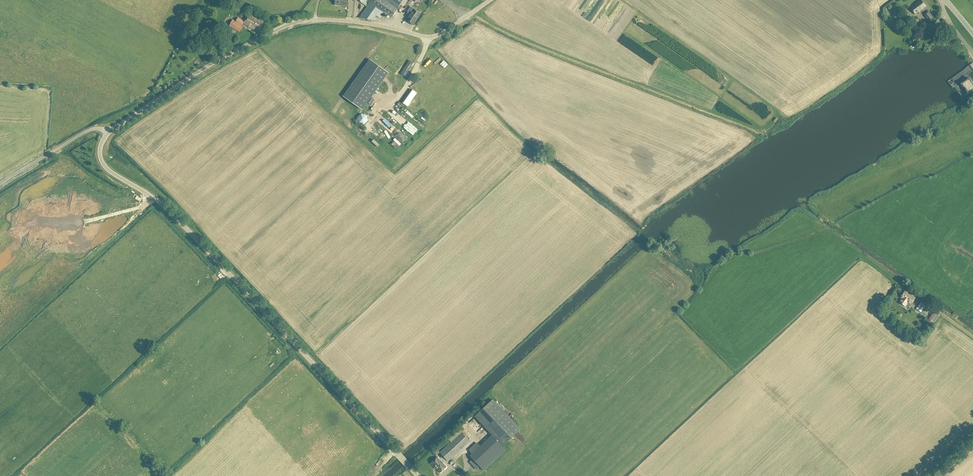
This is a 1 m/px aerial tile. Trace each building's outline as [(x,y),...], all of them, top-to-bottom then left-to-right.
[(373,4),(392,17),(398,9),(397,9),(385,0),(368,0),(373,4)] [(397,9),(403,0),(385,0),(397,9)] [(915,14),(925,6),(921,0),(920,0),(910,8),(915,14)] [(384,12),(380,10),(370,3),(359,18),(373,20),(376,15),(380,18),(384,12)] [(408,11),(410,12),(405,19),(414,25),(421,14),(413,8),(410,7),(408,11)] [(928,11),(924,14),(929,21),(933,18),(928,11)] [(258,31),(263,21),(248,13),(243,23),(258,31)] [(243,26),(232,20),(229,25),(240,31),(243,26)] [(370,59),(343,96),(362,109),(388,73),(370,59)] [(410,60),(401,73),(405,76),(414,63),(410,60)] [(969,77),(960,83),(963,87),(972,84),(972,82),(969,77)] [(972,90),(972,84),(963,87),(968,94),(972,90)] [(458,94),(461,92),(456,86),(453,89),(458,94)] [(412,89),(402,102),(407,106),(417,93),(412,89)] [(421,104),(431,94),(426,90),(421,95),(423,96),(418,102),(421,104)] [(439,105),(445,110),(448,106),(442,102),(439,105)] [(370,113),(371,115),(382,107),(380,105),(370,113)] [(357,118),(365,124),(369,117),(367,116),(368,114),(362,110),(357,118)] [(410,120),(407,124),(414,130),(417,127),(410,120)] [(905,307),(908,303),(910,304),(915,298),(905,291),(900,297),(901,298),(899,302),(905,307)] [(933,318),(938,320),(941,312),(936,310),(933,318)] [(483,470),(505,449),(502,446),(521,429),(493,399),(475,416),(492,435),(480,446),(477,442),(470,449),(471,449),(470,450),(472,453),(470,455),(473,459),(470,462),(477,469),(480,466),(483,470)] [(470,441),(462,432),(458,428),(447,438),(451,442),(446,445),(445,444),(444,445),(445,445),(441,449),(442,450),(440,452),(448,461),(470,441)] [(440,472),(446,466),(443,463),(444,463),(440,460),(437,457),(431,463),(435,467),(440,472)]
